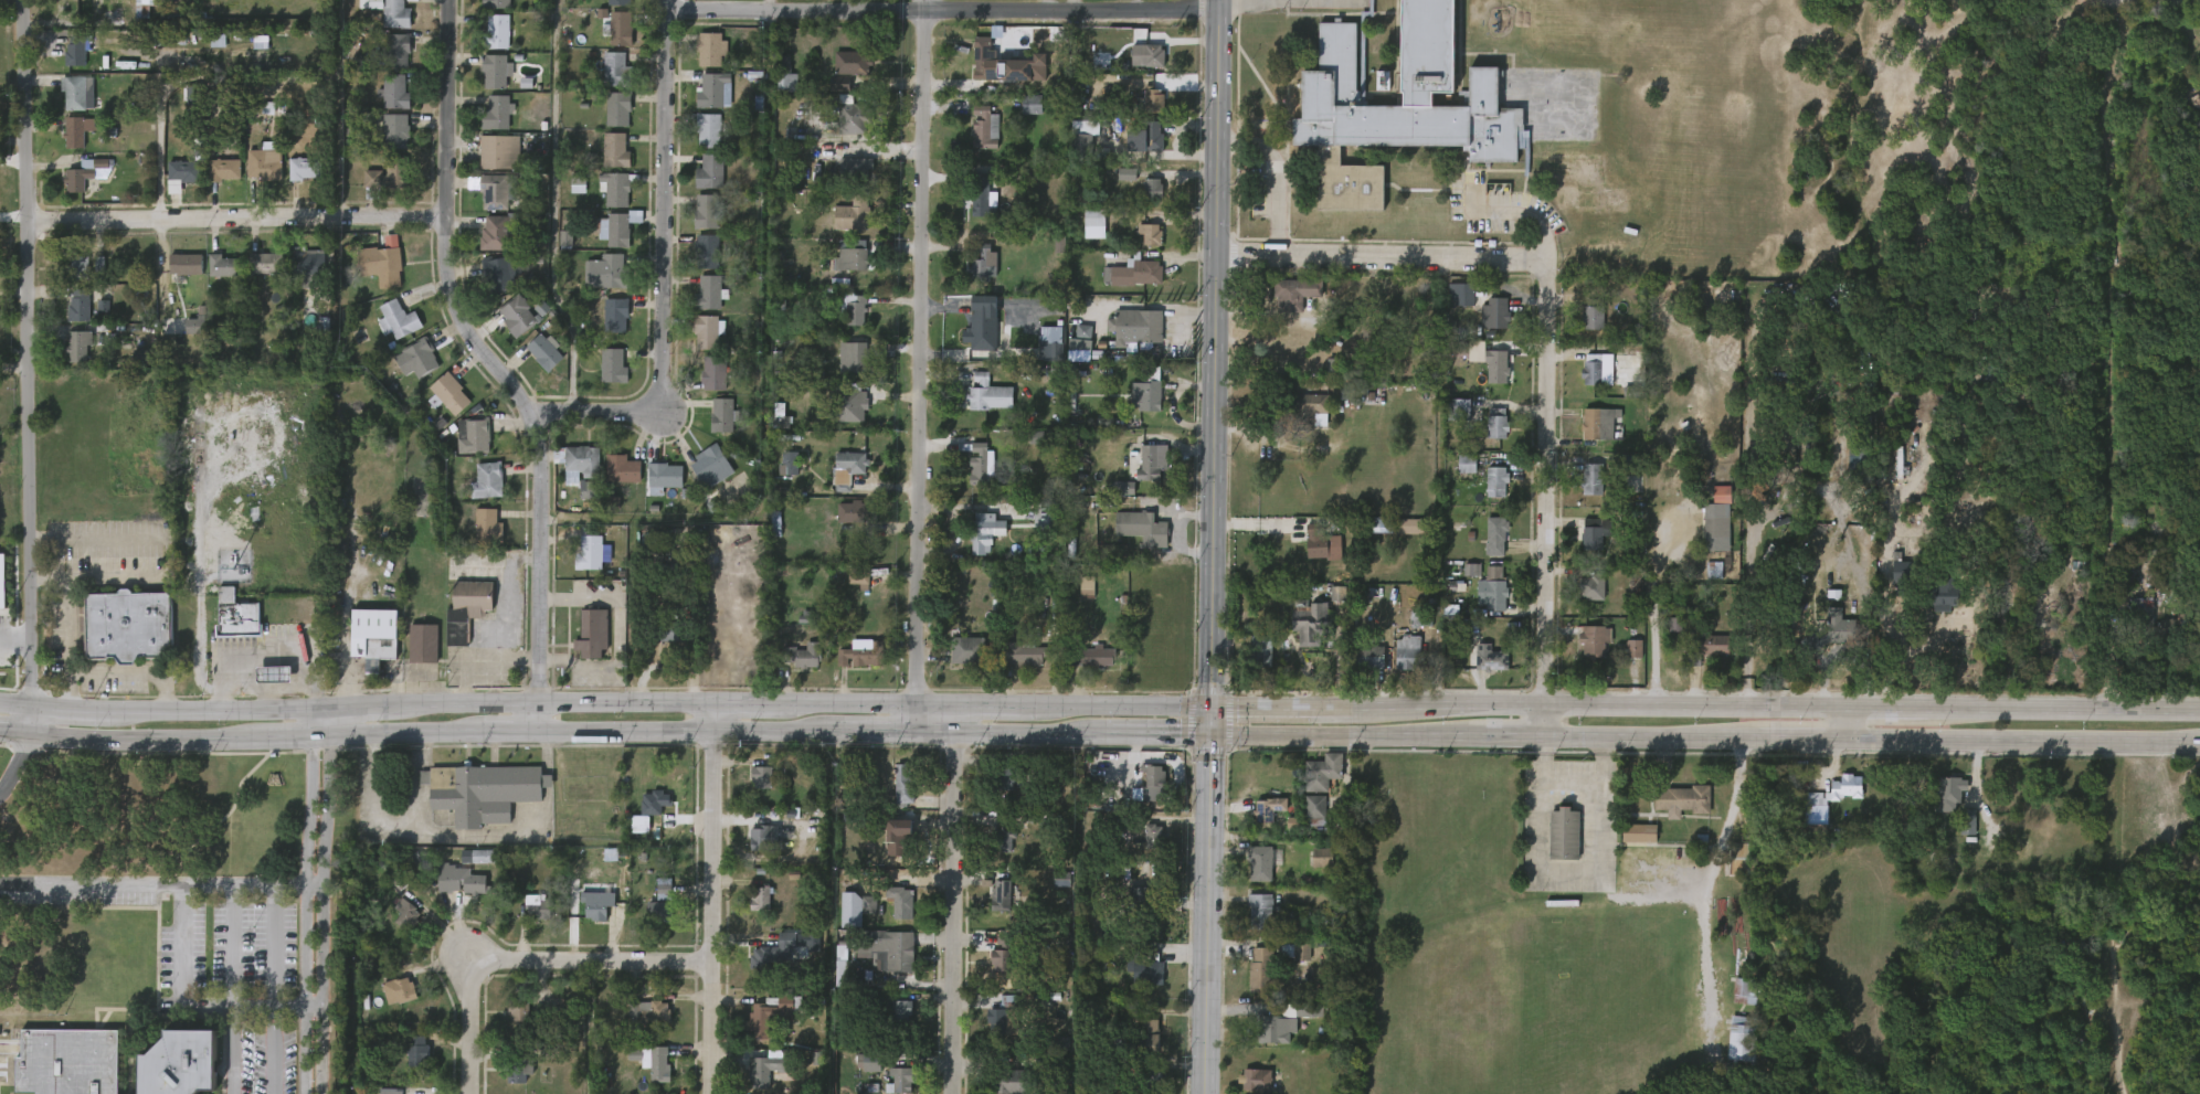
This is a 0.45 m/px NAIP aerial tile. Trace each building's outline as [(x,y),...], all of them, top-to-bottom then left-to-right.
[(137,19),(138,0),(167,0),(166,20),(137,19)] [(382,28),(382,0),(403,0),(403,2),(403,8),(410,8),(410,29),(382,28)] [(510,0),(485,0),(485,9),(510,9),(510,0)] [(1399,92),(1399,0),(1452,0),(1452,92),(1428,92),(1428,105),(1467,106),(1467,65),(1496,66),(1496,107),(1522,107),(1522,125),(1517,125),(1516,162),(1490,162),(1490,167),(1485,167),(1485,162),(1469,162),(1469,150),(1463,150),(1463,145),(1340,145),(1340,164),(1384,166),(1384,210),(1316,210),(1318,146),(1291,146),(1291,118),(1299,118),(1299,70),(1319,70),(1319,22),(1333,22),(1333,18),(1340,18),(1340,21),(1356,21),(1356,91),(1360,91),(1360,98),(1353,98),(1353,105),(1402,105),(1402,92),(1399,92)] [(631,25),(631,29),(633,29),(633,46),(610,45),(611,33),(601,33),(602,25),(610,25),(610,11),(632,12),(631,25)] [(509,14),(508,49),(485,49),(485,45),(483,45),(483,33),(486,33),(487,14),(509,14)] [(408,67),(385,67),(387,33),(410,34),(410,54),(408,54),(408,67)] [(723,33),(723,41),(730,41),(730,56),(723,55),(722,67),(700,66),(700,52),(698,52),(698,40),(700,40),(701,33),(723,33)] [(225,35),(210,35),(211,48),(225,48),(225,35)] [(88,66),(67,66),(67,52),(70,52),(70,44),(72,44),(72,36),(92,36),(92,51),(88,51),(88,66)] [(992,36),(991,71),(999,71),(999,81),(974,81),(976,61),(974,61),(975,36),(992,36)] [(253,38),(254,49),(268,49),(267,37),(253,38)] [(1163,44),(1163,50),(1165,50),(1165,66),(1133,66),(1133,44),(1163,44)] [(869,52),(869,57),(872,57),(872,65),(869,65),(869,75),(835,74),(835,51),(869,52)] [(625,54),(625,66),(632,66),(632,87),(603,85),(603,55),(604,55),(604,52),(625,52),(625,54)] [(512,68),(512,76),(506,76),(506,89),(484,88),(484,74),(482,74),(482,54),(507,55),(506,62),(512,63),(512,68)] [(797,74),(797,92),(778,91),(778,64),(791,65),(791,74),(797,74)] [(384,72),(384,75),(406,75),(406,94),(411,94),(411,109),(384,109),(384,98),(379,98),(379,91),(384,91),(384,85),(376,85),(376,82),(369,82),(369,71),(384,72)] [(733,75),(733,83),(727,83),(726,108),(699,107),(699,93),(704,93),(704,74),(733,75)] [(87,87),(86,111),(66,110),(66,92),(62,92),(63,77),(92,77),(92,87),(87,87)] [(1162,89),(1162,92),(1166,92),(1165,116),(1135,114),(1138,89),(1145,89),(1145,85),(1154,86),(1154,89),(1162,89)] [(187,88),(186,104),(202,105),(203,88),(187,88)] [(628,127),(606,126),(606,92),(632,93),(631,111),(628,111),(628,127)] [(870,110),(870,123),(866,123),(866,135),(838,134),(839,94),(854,94),(853,104),(866,104),(866,110),(870,110)] [(508,130),(482,129),(482,109),(488,109),(488,95),(509,95),(508,130)] [(1028,114),(1023,114),(1023,96),(1043,95),(1044,114),(1028,114)] [(991,106),(991,114),(999,114),(998,148),(973,148),(973,139),(974,139),(973,106),(991,106)] [(411,113),(411,123),(412,123),(411,146),(389,145),(389,140),(387,140),(387,113),(411,113)] [(709,114),(723,115),(723,149),(702,149),(702,134),(700,134),(700,114),(709,114)] [(85,117),(85,119),(97,119),(97,132),(86,132),(86,149),(67,149),(67,140),(65,140),(65,134),(67,134),(67,117),(85,117)] [(1162,150),(1122,149),(1123,131),(1142,131),(1142,121),(1170,120),(1170,134),(1162,134),(1162,150)] [(626,140),(625,151),(631,151),(631,168),(603,167),(604,132),(626,132),(626,140)] [(1092,160),(1071,160),(1071,134),(1092,135),(1092,160)] [(505,136),(517,137),(517,155),(511,155),(510,170),(480,170),(480,148),(468,148),(469,137),(505,136)] [(279,141),(281,181),(262,181),(262,178),(247,178),(247,150),(261,150),(261,141),(279,141)] [(726,189),(699,189),(699,169),(705,169),(705,156),(727,156),(726,189)] [(300,157),(320,158),(320,178),(302,178),(302,181),(289,181),(289,159),(300,157)] [(87,178),(87,191),(68,191),(68,182),(66,182),(66,176),(68,176),(68,168),(83,168),(83,158),(110,159),(110,169),(97,169),(97,178),(87,178)] [(220,158),(220,160),(240,160),(240,179),(230,179),(230,176),(221,176),(221,182),(208,182),(208,160),(220,158)] [(406,159),(406,173),(409,173),(409,189),(379,188),(379,200),(364,200),(364,187),(363,187),(363,170),(382,170),(381,176),(387,176),(387,158),(406,158),(406,159)] [(869,159),(868,182),(839,180),(839,158),(869,159)] [(181,160),(181,161),(201,161),(201,183),(180,183),(180,180),(168,180),(168,162),(177,162),(178,160),(181,160)] [(994,167),(994,172),(986,172),(986,188),(987,188),(986,205),(994,205),(994,215),(970,215),(970,187),(977,187),(977,182),(970,182),(970,171),(985,172),(985,167),(994,167)] [(1136,182),(1136,169),(1117,168),(1117,181),(1136,182)] [(639,174),(639,182),(630,182),(628,208),(606,206),(606,192),(599,192),(599,172),(639,174)] [(571,193),(586,194),(586,173),(571,173),(571,193)] [(486,174),(516,177),(516,194),(509,194),(509,211),(483,210),(483,192),(480,192),(480,174),(486,174)] [(1144,199),(1162,200),(1163,180),(1144,179),(1144,199)] [(867,206),(871,208),(871,216),(867,216),(867,230),(835,229),(835,206),(853,206),(853,193),(867,193),(867,206)] [(720,230),(697,229),(699,195),(720,195),(720,230)] [(1101,236),(1081,236),(1081,208),(1101,208),(1101,236)] [(628,214),(628,215),(643,215),(643,223),(628,223),(628,230),(631,230),(630,247),(607,247),(607,241),(599,241),(599,233),(593,233),(593,219),(607,219),(607,213),(628,214)] [(509,216),(518,217),(517,235),(508,235),(508,251),(479,251),(482,229),(485,229),(485,215),(509,216)] [(1160,225),(1160,231),(1163,231),(1162,245),(1144,245),(1144,234),(1138,234),(1139,224),(1160,225)] [(721,242),(721,268),(699,268),(698,240),(700,240),(700,234),(721,234),(721,242)] [(988,243),(988,252),(994,252),(994,266),(987,266),(987,280),(969,280),(969,272),(964,272),(964,265),(969,265),(969,258),(979,258),(979,252),(973,252),(973,242),(988,243)] [(399,272),(400,288),(379,289),(379,284),(371,284),(371,272),(367,272),(367,263),(371,256),(376,256),(374,249),(399,248),(401,270),(399,272)] [(867,252),(867,258),(869,258),(869,264),(867,264),(867,270),(834,270),(834,258),(839,258),(839,248),(867,249),(867,252)] [(321,273),(321,287),(295,287),(295,274),(293,274),(293,253),(308,253),(308,249),(327,249),(327,273),(321,273)] [(224,253),(224,257),(244,257),(244,275),(212,275),(212,253),(224,253)] [(284,274),(248,274),(248,254),(283,253),(284,274)] [(187,274),(170,274),(170,254),(201,254),(201,274),(187,274)] [(623,264),(623,268),(630,268),(628,288),(584,286),(585,262),(601,261),(602,254),(623,254),(623,264)] [(508,255),(510,262),(519,259),(522,276),(514,278),(516,289),(491,295),(487,274),(485,274),(482,258),(496,255),(496,257),(508,255)] [(88,280),(66,280),(66,265),(68,265),(68,257),(88,257),(88,280)] [(1141,259),(1141,261),(1160,261),(1160,267),(1163,267),(1163,283),(1134,283),(1134,287),(1111,287),(1111,283),(1103,283),(1103,267),(1111,267),(1111,263),(1119,263),(1119,267),(1134,267),(1134,259),(1141,259)] [(731,289),(731,299),(723,299),(723,309),(696,309),(696,293),(701,293),(701,275),(724,275),(723,289),(731,289)] [(1323,280),(1323,297),(1304,297),(1304,314),(1279,312),(1279,297),(1276,297),(1276,279),(1323,280)] [(1472,306),(1455,306),(1455,284),(1476,284),(1476,306),(1472,306)] [(88,301),(88,322),(67,321),(67,305),(70,305),(70,298),(72,298),(72,290),(88,290),(88,301)] [(521,293),(532,307),(530,309),(536,316),(548,302),(554,308),(542,322),(540,321),(519,338),(506,321),(509,319),(500,308),(521,293)] [(854,294),(854,296),(867,296),(867,312),(865,312),(865,327),(846,326),(847,314),(840,314),(840,304),(844,304),(844,293),(854,294)] [(987,319),(987,341),(994,341),(993,351),(971,351),(971,342),(962,342),(962,331),(966,331),(966,328),(971,328),(971,323),(973,323),(973,296),(997,297),(997,319),(987,319)] [(399,297),(404,309),(406,309),(409,314),(416,310),(424,327),(398,340),(394,332),(387,336),(379,320),(387,317),(381,306),(399,297)] [(630,311),(630,318),(625,318),(625,334),(603,333),(604,298),(626,299),(626,305),(630,305),(630,311)] [(1509,305),(1508,314),(1512,314),(1511,323),(1509,323),(1509,329),(1482,328),(1482,306),(1489,306),(1489,298),(1509,298),(1509,305)] [(1605,299),(1604,330),(1586,329),(1586,322),(1583,322),(1583,314),(1586,314),(1587,299),(1605,299)] [(1160,312),(1160,342),(1124,341),(1124,347),(1113,347),(1114,330),(1104,330),(1104,318),(1112,318),(1112,309),(1160,310),(1160,312)] [(728,320),(727,334),(721,334),(720,350),(697,350),(699,334),(697,334),(697,315),(721,316),(720,320),(728,320)] [(332,316),(332,338),(319,338),(319,327),(302,328),(302,317),(332,316)] [(205,334),(205,317),(186,318),(186,335),(205,334)] [(1069,340),(1069,351),(1091,352),(1092,326),(1076,325),(1076,340),(1069,340)] [(1061,343),(1061,327),(1041,327),(1041,343),(1061,343)] [(86,346),(86,364),(67,363),(67,354),(64,354),(64,347),(67,347),(67,332),(91,332),(91,346),(86,346)] [(541,333),(547,340),(551,336),(561,347),(557,350),(564,358),(547,373),(540,365),(541,364),(526,347),(541,333)] [(426,336),(429,337),(436,350),(434,351),(441,365),(419,380),(413,369),(405,373),(398,360),(405,355),(402,350),(426,336)] [(1049,339),(1049,342),(1064,342),(1064,358),(1039,358),(1039,347),(1037,347),(1037,342),(1039,342),(1039,339),(1049,339)] [(868,343),(868,374),(848,373),(848,352),(840,352),(840,343),(868,343)] [(135,350),(135,365),(153,364),(153,350),(135,350)] [(625,359),(625,368),(631,368),(631,384),(603,383),(604,350),(625,350),(625,359)] [(1511,368),(1510,375),(1508,375),(1508,383),(1489,383),(1489,362),(1485,362),(1487,351),(1508,351),(1508,368),(1511,368)] [(1606,354),(1607,375),(1604,375),(1604,384),(1585,384),(1585,379),(1583,379),(1583,369),(1586,369),(1587,354),(1606,354)] [(729,357),(728,390),(706,390),(705,372),(707,372),(707,355),(729,357)] [(1161,374),(1161,381),(1162,381),(1162,412),(1139,412),(1139,407),(1132,407),(1132,397),(1139,397),(1139,383),(1146,383),(1146,368),(1161,368),(1161,374)] [(474,401),(456,417),(430,389),(451,370),(466,387),(463,390),(474,401)] [(986,371),(985,385),(1009,386),(1009,406),(986,406),(986,410),(966,408),(966,400),(963,400),(963,393),(966,393),(966,386),(976,386),(976,381),(971,380),(971,371),(986,371)] [(866,392),(866,399),(868,399),(868,411),(864,411),(864,422),(846,422),(846,401),(843,401),(843,392),(866,392)] [(1328,427),(1291,426),(1291,394),(1330,395),(1328,427)] [(733,400),(732,434),(710,433),(713,399),(733,400)] [(1469,407),(1469,419),(1447,419),(1447,399),(1469,399),(1469,407)] [(1873,405),(1872,440),(1859,440),(1860,405),(1873,405)] [(1504,407),(1504,422),(1508,422),(1508,431),(1504,431),(1504,437),(1484,437),(1487,406),(1504,407)] [(1620,408),(1620,417),(1612,417),(1611,439),(1582,438),(1582,429),(1579,429),(1579,422),(1582,422),(1582,407),(1620,408)] [(491,428),(493,453),(461,454),(461,438),(466,438),(467,437),(467,435),(461,435),(461,418),(491,417),(491,428)] [(704,484),(701,485),(690,466),(697,461),(695,457),(717,443),(731,466),(704,484)] [(987,443),(987,463),(990,463),(990,466),(987,466),(987,476),(993,476),(993,487),(970,486),(971,467),(970,467),(970,458),(979,458),(979,454),(958,452),(958,444),(987,443)] [(593,447),(603,447),(602,478),(586,478),(585,477),(585,471),(582,471),(582,479),(600,481),(599,499),(581,499),(582,484),(568,482),(569,446),(583,447),(583,445),(593,446),(593,447)] [(1162,471),(1162,481),(1136,481),(1136,472),(1129,472),(1129,445),(1167,445),(1167,471),(1162,471)] [(1872,484),(1851,484),(1851,448),(1872,448),(1872,484)] [(798,477),(798,452),(780,452),(780,478),(798,477)] [(848,452),(848,454),(866,454),(866,460),(869,460),(869,467),(866,467),(865,475),(849,475),(849,492),(835,492),(835,454),(845,454),(845,452),(848,452)] [(627,455),(627,461),(641,461),(641,482),(606,482),(606,455),(627,455)] [(1458,474),(1475,474),(1476,455),(1458,455),(1458,474)] [(505,497),(473,499),(473,482),(477,482),(477,464),(503,460),(505,497)] [(683,466),(681,489),(648,488),(649,470),(647,470),(648,463),(667,464),(667,466),(683,466)] [(1605,465),(1604,496),(1585,496),(1585,488),(1583,488),(1583,478),(1585,479),(1586,464),(1605,465)] [(1504,467),(1504,472),(1508,472),(1508,484),(1504,484),(1504,497),(1485,497),(1485,467),(1504,467)] [(1134,482),(1113,482),(1113,495),(1134,496),(1134,482)] [(1713,503),(1730,504),(1731,487),(1714,486),(1713,503)] [(861,500),(861,503),(866,503),(866,523),(838,523),(838,503),(853,504),(853,500),(861,500)] [(1055,504),(1055,527),(1037,527),(1037,523),(1035,523),(1035,504),(1055,504)] [(1728,550),(1704,550),(1703,504),(1728,504),(1728,550)] [(499,516),(499,522),(506,522),(506,543),(478,542),(479,508),(500,508),(499,516)] [(1146,511),(1146,513),(1154,513),(1154,523),(1168,522),(1168,549),(1142,550),(1142,537),(1115,537),(1115,513),(1142,513),(1142,511),(1146,511)] [(986,513),(986,521),(997,521),(997,538),(994,538),(994,546),(991,546),(991,553),(986,553),(986,556),(972,556),(972,542),(970,542),(971,527),(973,527),(973,522),(975,522),(975,513),(986,513)] [(1391,534),(1390,518),(1371,519),(1371,535),(1391,534)] [(1503,520),(1501,556),(1482,554),(1482,543),(1485,543),(1485,540),(1484,540),(1484,518),(1503,518),(1503,520)] [(1603,519),(1612,520),(1612,537),(1604,538),(1604,551),(1585,551),(1585,541),(1583,541),(1583,534),(1585,534),(1585,519),(1603,519)] [(1432,520),(1398,520),(1397,536),(1432,536),(1432,520)] [(1319,523),(1320,537),(1326,537),(1326,557),(1305,559),(1305,548),(1299,548),(1298,533),(1304,532),(1304,524),(1319,523)] [(596,529),(596,537),(602,537),(601,545),(611,545),(611,563),(601,563),(601,571),(574,571),(574,554),(579,554),(580,537),(583,537),(583,529),(596,529)] [(1295,572),(1329,573),(1330,550),(1306,549),(1306,543),(1295,543),(1295,572)] [(591,550),(566,550),(567,584),(591,584),(590,576),(600,576),(600,559),(591,559),(591,550)] [(1902,557),(1902,562),(1924,562),(1924,566),(1953,566),(1953,577),(1955,577),(1955,582),(1959,582),(1959,587),(1967,587),(1967,604),(1959,604),(1959,606),(1952,605),(1952,613),(1936,613),(1935,606),(1928,607),(1928,585),(1914,585),(1914,597),(1898,597),(1898,584),(1895,584),(1895,557),(1902,557)] [(1072,565),(1072,575),(1077,575),(1077,577),(1094,577),(1094,599),(1081,598),(1081,601),(1064,601),(1065,565),(1072,565)] [(1501,566),(1501,581),(1506,583),(1506,597),(1504,597),(1504,604),(1476,603),(1476,581),(1485,581),(1485,565),(1501,566)] [(1881,599),(1901,599),(1901,576),(1889,576),(1888,566),(1880,567),(1881,599)] [(869,581),(868,593),(859,593),(859,585),(848,584),(849,567),(870,569),(869,581)] [(1603,599),(1579,598),(1580,584),(1583,584),(1583,577),(1593,577),(1593,573),(1604,574),(1603,599)] [(1453,590),(1468,590),(1469,579),(1453,578),(1453,590)] [(1466,594),(1466,619),(1474,619),(1474,625),(1495,626),(1495,596),(1490,596),(1490,581),(1475,580),(1474,595),(1466,594)] [(446,648),(446,609),(453,609),(453,582),(493,583),(491,613),(485,613),(485,618),(480,618),(480,619),(467,619),(466,648),(446,648)] [(837,585),(837,598),(847,598),(847,605),(857,605),(858,585),(837,585)] [(234,587),(234,604),(258,603),(258,625),(262,625),(262,638),(214,639),(214,626),(218,626),(218,587),(234,587)] [(136,592),(171,593),(174,595),(174,656),(165,658),(141,657),(137,665),(124,666),(118,658),(112,658),(110,660),(92,660),(88,657),(88,596),(91,594),(121,594),(125,588),(133,588),(136,592)] [(1082,612),(1083,591),(1072,591),(1072,612),(1082,612)] [(1593,591),(1568,591),(1568,615),(1593,615),(1593,591)] [(1947,623),(1946,598),(1920,599),(1921,624),(1947,623)] [(2156,635),(2136,636),(2135,599),(2155,598),(2156,635)] [(1320,626),(1320,633),(1316,633),(1318,647),(1297,647),(1297,630),(1291,630),(1291,614),(1294,614),(1294,610),(1309,609),(1309,602),(1325,602),(1325,626),(1320,626)] [(1843,608),(1843,620),(1858,620),(1858,644),(1828,644),(1828,608),(1843,608)] [(368,657),(349,657),(349,609),(396,610),(396,639),(368,638),(368,657)] [(601,650),(601,660),(580,660),(580,651),(573,651),(573,641),(580,641),(580,610),(607,610),(607,650),(601,650)] [(2140,628),(2139,612),(2121,612),(2121,628),(2140,628)] [(2193,615),(2196,640),(2180,641),(2180,637),(2164,638),(2162,620),(2178,620),(2177,616),(2193,615)] [(671,622),(671,625),(686,626),(685,641),(649,641),(649,626),(663,626),(663,620),(671,622)] [(435,662),(409,662),(409,625),(435,625),(435,662)] [(1399,640),(1411,641),(1412,625),(1399,625),(1399,640)] [(1604,626),(1604,628),(1609,628),(1609,642),(1604,642),(1604,657),(1588,656),(1588,655),(1582,655),(1582,642),(1578,642),(1578,634),(1582,634),(1582,625),(1604,626)] [(1712,629),(1712,636),(1731,636),(1731,656),(1702,656),(1702,667),(1690,667),(1691,634),(1703,634),(1703,629),(1712,629)] [(1816,656),(1839,657),(1840,634),(1817,633),(1816,656)] [(2148,643),(2165,645),(2166,636),(2149,634),(2148,643)] [(1035,644),(1035,648),(1051,648),(1051,658),(1043,658),(1043,667),(1004,666),(1004,650),(1003,650),(1003,642),(1022,642),(1022,635),(1035,635),(1035,644)] [(1270,667),(1248,667),(1248,635),(1270,635),(1270,667)] [(1414,665),(1414,670),(1394,670),(1394,667),(1386,667),(1386,670),(1373,670),(1373,667),(1354,667),(1354,647),(1394,647),(1394,639),(1400,639),(1400,635),(1418,636),(1418,665),(1414,665)] [(986,638),(986,667),(952,665),(952,638),(986,638)] [(399,677),(427,677),(428,639),(399,639),(399,677)] [(880,641),(879,666),(855,665),(855,659),(852,658),(852,667),(838,666),(839,649),(869,649),(869,640),(880,641)] [(1593,671),(1593,657),(1599,657),(1599,641),(1570,641),(1570,671),(1593,671)] [(646,655),(670,657),(671,644),(647,642),(646,655)] [(824,642),(824,656),(822,656),(822,667),(798,667),(798,662),(784,662),(784,647),(794,647),(794,642),(800,642),(800,650),(810,650),(810,642),(824,642)] [(1480,645),(1490,646),(1490,651),(1506,651),(1506,670),(1500,670),(1500,672),(1494,672),(1494,669),(1489,669),(1489,672),(1483,672),(1483,670),(1474,669),(1474,645),(1480,645)] [(1113,667),(1099,669),(1099,667),(1068,667),(1068,650),(1115,650),(1115,661),(1113,661),(1113,667)] [(1261,650),(1240,650),(1239,681),(1260,682),(1261,650)] [(941,678),(972,678),(973,652),(941,652),(941,678)] [(1630,654),(1614,654),(1614,672),(1630,672),(1630,654)] [(808,682),(808,656),(795,656),(795,664),(781,664),(781,682),(808,682)] [(872,656),(861,656),(861,663),(826,664),(826,681),(840,680),(840,681),(873,680),(872,656)] [(1479,658),(1465,658),(1464,684),(1496,685),(1496,666),(1479,666),(1479,658)] [(996,659),(995,679),(1038,681),(1039,661),(996,659)] [(1373,661),(1346,661),(1345,682),(1373,683),(1373,661)] [(1103,662),(1072,663),(1073,681),(1103,680),(1103,662)] [(288,684),(257,684),(255,683),(255,670),(288,668),(290,669),(290,682),(288,684)] [(1329,792),(1307,790),(1307,760),(1325,761),(1326,752),(1344,752),(1343,778),(1330,778),(1329,792)] [(905,764),(905,776),(912,776),(911,804),(893,804),(895,764),(905,764)] [(1150,764),(1150,766),(1160,766),(1160,771),(1163,771),(1163,788),(1144,788),(1144,772),(1138,772),(1138,764),(1150,764)] [(541,765),(541,774),(548,774),(552,774),(552,786),(548,786),(541,786),(541,801),(510,801),(510,822),(482,822),(482,828),(454,828),(454,809),(430,809),(430,784),(420,784),(420,769),(430,769),(430,766),(541,765)] [(1014,789),(995,788),(996,767),(1006,767),(1006,765),(1023,765),(1023,783),(1014,783),(1014,789)] [(772,766),(772,787),(754,787),(755,782),(752,780),(751,777),(752,766),(772,766)] [(1331,767),(1313,767),(1313,775),(1293,776),(1293,806),(1317,806),(1317,793),(1331,793),(1331,767)] [(1851,773),(1851,776),(1861,775),(1862,797),(1830,797),(1830,780),(1840,779),(1841,773),(1851,773)] [(1959,776),(1959,779),(1966,779),(1966,789),(1959,789),(1959,804),(1950,804),(1950,810),(1938,810),(1938,803),(1934,803),(1934,794),(1937,794),(1937,776),(1959,776)] [(884,814),(899,815),(901,779),(885,778),(884,814)] [(1153,815),(1153,780),(1133,779),(1132,801),(1122,801),(1122,815),(1153,815)] [(761,781),(742,781),(741,802),(761,802),(761,781)] [(991,801),(1012,800),(1011,784),(991,784),(991,801)] [(1711,808),(1711,814),(1694,814),(1694,809),(1682,809),(1682,819),(1670,819),(1670,808),(1657,808),(1657,788),(1694,787),(1694,784),(1712,784),(1711,808)] [(1926,792),(1926,826),(1940,825),(1940,819),(1949,819),(1949,805),(1955,805),(1955,792),(1926,792)] [(1326,812),(1326,826),(1310,825),(1310,818),(1308,818),(1308,795),(1326,795),(1326,812)] [(1274,810),(1274,822),(1257,821),(1258,815),(1255,815),(1255,809),(1257,809),(1257,799),(1288,798),(1288,810),(1274,810)] [(1698,802),(1643,802),(1643,824),(1656,824),(1656,834),(1669,834),(1669,825),(1680,825),(1680,828),(1698,828),(1698,802)] [(1569,806),(1569,811),(1577,811),(1576,860),(1547,860),(1547,811),(1558,811),(1558,806),(1569,806)] [(1827,836),(1801,836),(1801,806),(1827,806),(1827,836)] [(1295,839),(1314,840),(1314,810),(1295,810),(1295,839)] [(1276,813),(1244,813),(1244,837),(1261,837),(1261,825),(1276,825),(1276,813)] [(1568,825),(1559,825),(1559,823),(1538,823),(1538,874),(1567,874),(1568,825)] [(1153,825),(1153,827),(1160,827),(1159,832),(1164,832),(1163,846),(1142,846),(1142,824),(1153,825)] [(1963,824),(1948,824),(1949,849),(1964,849),(1963,824)] [(783,828),(782,839),(786,839),(786,851),(754,851),(754,829),(764,829),(764,826),(783,826),(783,828)] [(1013,827),(1013,830),(1016,830),(1016,838),(1015,838),(1015,851),(1002,851),(1002,849),(993,849),(993,836),(995,836),(995,829),(1002,829),(1002,827),(1013,827)] [(901,830),(901,833),(909,833),(909,838),(911,838),(911,856),(893,856),(893,846),(887,846),(887,831),(901,830)] [(1131,864),(1151,863),(1150,839),(1131,839),(1131,864)] [(1645,857),(1645,839),(1611,839),(1611,856),(1645,857)] [(739,862),(767,863),(767,841),(740,841),(739,862)] [(1003,868),(1005,843),(988,842),(986,867),(1003,868)] [(884,870),(897,870),(898,846),(878,846),(878,859),(884,860),(884,870)] [(1273,846),(1273,848),(1283,848),(1283,864),(1273,864),(1272,881),(1251,881),(1251,861),(1249,861),(1249,846),(1273,846)] [(1318,867),(1314,867),(1314,848),(1335,848),(1335,867),(1318,867)] [(501,865),(474,865),(474,849),(503,849),(501,865)] [(1741,858),(1725,858),(1725,885),(1742,885),(1741,858)] [(1238,861),(1237,895),(1260,896),(1260,879),(1267,880),(1268,862),(1238,861)] [(1321,881),(1321,862),(1301,863),(1302,882),(1321,881)] [(459,868),(469,869),(469,874),(488,874),(488,892),(478,892),(478,895),(472,895),(472,892),(464,892),(464,890),(438,891),(437,869),(459,868)] [(429,907),(476,906),(476,888),(459,889),(459,880),(429,880),(429,907)] [(1012,910),(992,910),(993,888),(995,888),(995,880),(1012,880),(1012,910)] [(773,911),(752,911),(752,886),(773,886),(773,911)] [(901,886),(901,889),(910,890),(910,918),(890,918),(891,897),(882,897),(882,886),(901,886)] [(1150,886),(1151,896),(1152,895),(1153,903),(1151,903),(1151,913),(1131,913),(1130,886),(1150,886)] [(615,904),(615,905),(607,905),(606,921),(591,920),(591,917),(585,917),(585,902),(580,902),(581,891),(615,892),(615,904)] [(544,893),(544,901),(551,901),(551,918),(528,920),(528,910),(525,910),(526,894),(544,893)] [(1274,897),(1272,930),(1251,928),(1251,905),(1248,905),(1249,893),(1273,894),(1274,897)] [(1000,894),(983,894),(982,925),(999,925),(1000,894)] [(404,897),(420,909),(419,911),(423,914),(420,920),(422,922),(413,932),(396,922),(403,913),(396,909),(404,897)] [(758,924),(758,900),(741,901),(741,924),(758,924)] [(673,902),(671,918),(649,917),(647,901),(673,902)] [(883,933),(901,933),(902,903),(875,902),(875,914),(883,914),(883,933)] [(596,934),(596,920),(604,920),(604,907),(570,906),(570,917),(575,917),(574,934),(596,934)] [(1261,909),(1238,908),(1237,933),(1261,934),(1261,909)] [(516,909),(515,930),(536,931),(537,910),(516,909)] [(411,925),(390,912),(383,922),(390,926),(383,936),(399,946),(411,925)] [(638,915),(638,931),(661,932),(662,916),(638,915)] [(884,931),(913,932),(913,945),(914,945),(913,971),(886,971),(886,953),(857,952),(857,933),(867,933),(867,931),(884,931)] [(792,947),(791,959),(781,959),(781,956),(770,956),(770,969),(750,969),(750,954),(753,954),(753,948),(760,948),(760,945),(779,946),(779,932),(796,932),(795,947),(792,947)] [(1008,936),(1008,971),(992,971),(992,965),(988,965),(988,960),(988,949),(994,949),(994,935),(1008,936)] [(1312,943),(1311,960),(1307,960),(1307,966),(1295,965),(1294,957),(1281,957),(1281,943),(1312,943)] [(739,960),(739,984),(758,984),(758,975),(780,975),(779,961),(796,961),(797,966),(808,965),(808,947),(767,947),(767,960),(739,960)] [(1273,992),(1250,991),(1250,962),(1254,962),(1254,947),(1274,947),(1273,992)] [(902,948),(846,949),(847,972),(865,972),(865,986),(903,986),(902,948)] [(999,950),(987,950),(987,964),(981,964),(981,985),(1001,984),(999,950)] [(1157,952),(1157,955),(1170,955),(1170,963),(1162,963),(1162,985),(1131,985),(1132,970),(1124,970),(1124,957),(1132,957),(1132,952),(1157,952)] [(1299,957),(1282,958),(1283,975),(1299,975),(1299,957)] [(1239,1006),(1261,1005),(1260,961),(1238,962),(1239,1006)] [(1120,999),(1151,1000),(1152,976),(1120,975),(1120,999)] [(408,977),(409,983),(412,981),(417,998),(406,1001),(405,999),(388,1005),(381,983),(398,977),(399,979),(408,977)] [(1755,980),(1751,1005),(1732,1002),(1734,977),(1755,980)] [(406,1012),(399,989),(371,998),(378,1020),(406,1012)] [(792,989),(792,996),(800,996),(798,1010),(793,1010),(793,1022),(779,1021),(779,1012),(778,1012),(778,1017),(769,1017),(769,1039),(753,1039),(753,1021),(750,1021),(750,1012),(753,1012),(754,997),(761,997),(761,990),(776,990),(776,995),(779,995),(779,989),(792,989)] [(1721,1018),(1743,1019),(1744,993),(1722,992),(1721,1018)] [(529,999),(528,1020),(511,1020),(511,1015),(508,1015),(508,999),(529,999)] [(911,1021),(892,1022),(892,1000),(911,1000),(911,1021)] [(665,1001),(665,1003),(671,1003),(671,1010),(673,1010),(674,1013),(674,1023),(644,1026),(644,1010),(643,1010),(643,1018),(641,1018),(641,1023),(634,1023),(634,1018),(632,1018),(632,1002),(665,1001)] [(1324,1016),(1279,1016),(1279,1002),(1324,1002),(1324,1016)] [(1019,1034),(987,1035),(986,1012),(996,1012),(996,1010),(1018,1009),(1019,1034)] [(782,1010),(767,1011),(767,1018),(739,1019),(740,1044),(742,1044),(742,1054),(757,1054),(757,1033),(782,1033),(782,1010)] [(498,1034),(518,1033),(517,1011),(497,1012),(498,1034)] [(900,1014),(881,1015),(881,1038),(900,1037),(900,1014)] [(618,1032),(627,1032),(627,1039),(659,1039),(659,1015),(618,1016),(618,1032)] [(1283,1016),(1283,1018),(1291,1018),(1291,1043),(1259,1042),(1261,1016),(1283,1016)] [(1149,1017),(1149,1020),(1156,1020),(1156,1029),(1157,1029),(1159,1034),(1159,1051),(1134,1051),(1135,1034),(1139,1034),(1140,1017),(1149,1017)] [(1311,1032),(1311,1020),(1284,1019),(1284,1031),(1311,1032)] [(1756,1027),(1754,1062),(1727,1060),(1730,1024),(1756,1027)] [(200,1088),(194,1093),(139,1093),(139,1052),(147,1052),(165,1034),(165,1027),(215,1027),(215,1088),(200,1088)] [(426,1034),(426,1037),(427,1037),(427,1045),(431,1045),(431,1058),(426,1058),(426,1068),(410,1068),(410,1054),(403,1054),(403,1047),(410,1047),(412,1029),(426,1029),(426,1034)] [(113,1030),(114,1093),(30,1093),(9,1093),(10,1056),(14,1056),(14,1030),(113,1030)] [(1285,1047),(1285,1032),(1258,1031),(1257,1058),(1278,1058),(1278,1047),(1285,1047)] [(1148,1064),(1147,1033),(1131,1033),(1132,1065),(1148,1064)] [(671,1048),(671,1065),(675,1065),(675,1082),(654,1082),(654,1048),(671,1048)] [(417,1050),(397,1050),(398,1080),(417,1080),(417,1050)] [(798,1051),(797,1072),(772,1071),(772,1090),(755,1090),(755,1083),(753,1083),(752,1059),(772,1059),(773,1051),(798,1051)] [(529,1059),(536,1060),(536,1075),(529,1075),(528,1084),(510,1084),(512,1062),(520,1062),(520,1059),(529,1059)] [(1016,1059),(1016,1070),(1030,1070),(1029,1093),(993,1093),(993,1086),(991,1086),(991,1080),(993,1080),(994,1073),(1003,1073),(1003,1059),(1016,1059)] [(658,1061),(617,1062),(617,1074),(631,1074),(631,1082),(640,1082),(640,1093),(658,1093),(658,1061)] [(1165,1071),(1164,1086),(1159,1086),(1159,1093),(1142,1092),(1142,1061),(1159,1061),(1159,1071),(1165,1071)] [(759,1084),(778,1085),(779,1064),(757,1064),(757,1072),(740,1072),(740,1093),(759,1093),(759,1084)] [(902,1069),(902,1071),(910,1071),(910,1081),(912,1081),(912,1093),(893,1093),(895,1068),(902,1069)] [(1272,1070),(1271,1091),(1244,1090),(1244,1083),(1239,1083),(1239,1074),(1245,1075),(1245,1069),(1272,1070)] [(517,1079),(497,1080),(497,1093),(518,1093),(517,1079)] [(899,1083),(880,1083),(880,1093),(900,1093),(899,1083)] [(1230,1083),(1229,1093),(1260,1093),(1260,1084),(1230,1083)]
